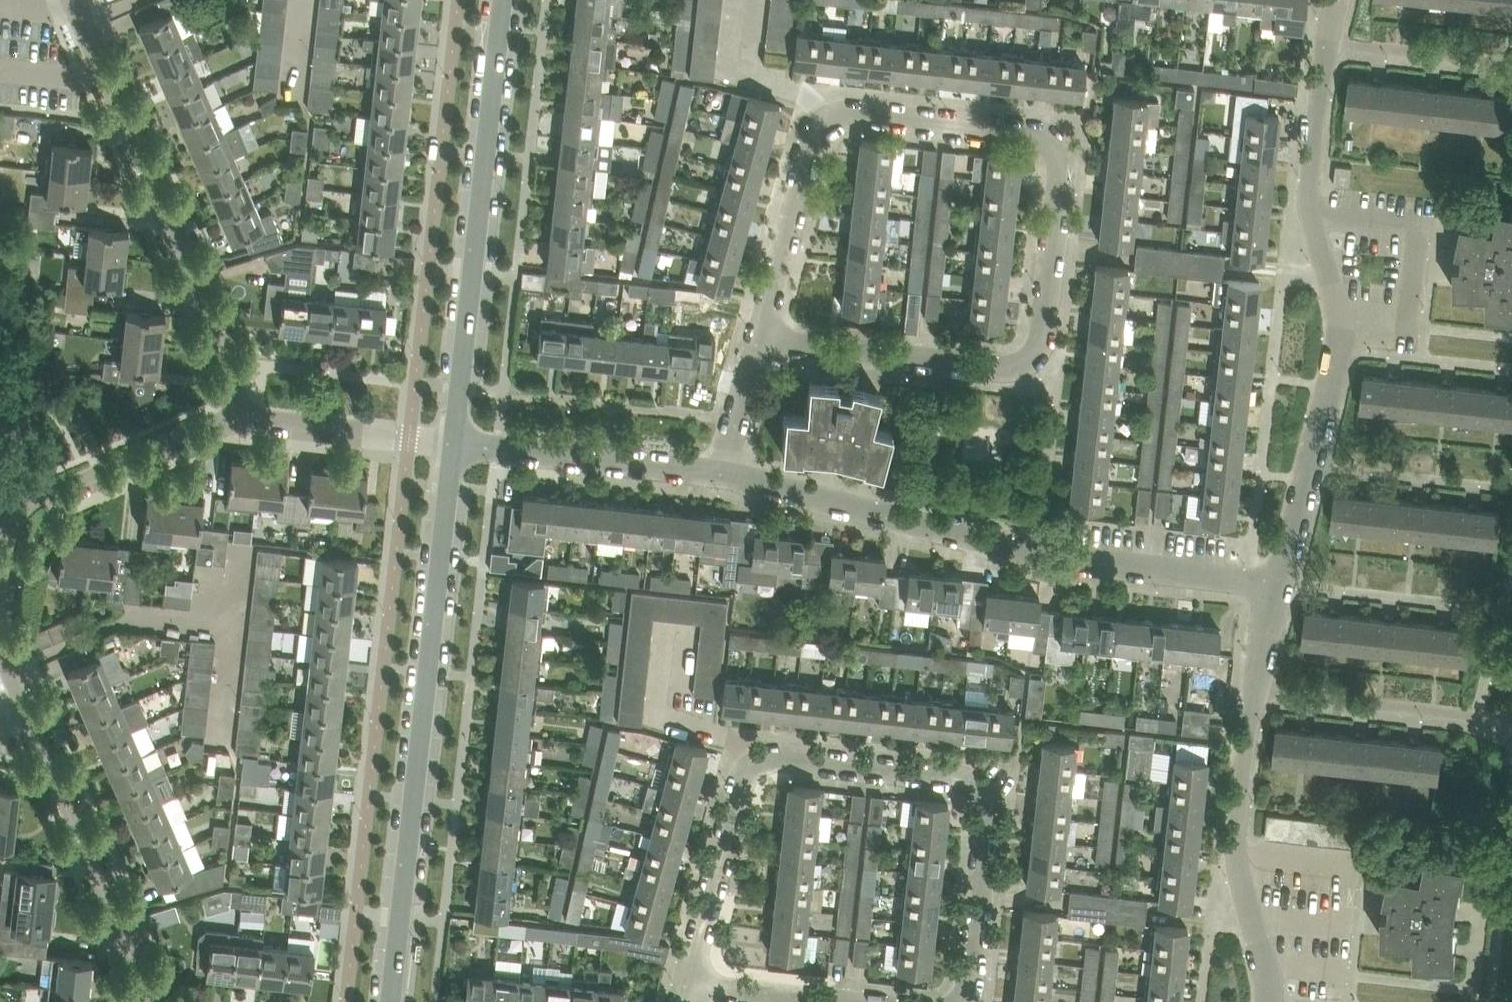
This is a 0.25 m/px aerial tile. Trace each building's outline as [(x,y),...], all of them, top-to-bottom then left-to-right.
[(172,12),(187,6),(184,0),(158,0),(165,15),(140,26),(150,50),(183,36),(172,12)] [(263,7),(287,10),(288,0),(264,0),(263,7)] [(319,5),(343,8),(344,0),(320,0),(319,5)] [(383,13),(419,17),(420,0),(385,0),(383,13)] [(577,9),(614,13),(622,14),(624,0),(578,0),(577,9)] [(679,15),(692,17),(694,0),(681,0),(679,15)] [(698,5),(721,8),(722,0),(698,0),(698,5)] [(878,7),(897,9),(898,0),(879,0),(878,7)] [(897,9),(916,11),(917,0),(898,0),(897,9)] [(926,13),(945,15),(946,2),(928,0),(927,0),(926,13)] [(1117,13),(1157,18),(1158,14),(1159,3),(1159,0),(1119,0),(1117,13)] [(1185,2),(1198,3),(1198,7),(1210,8),(1211,0),(1185,0),(1185,2)] [(1236,11),(1237,0),(1211,0),(1210,8),(1209,19),(1223,21),(1224,10),(1236,11)] [(1261,14),(1263,0),(1237,0),(1236,11),(1261,14)] [(1261,22),(1274,24),(1273,26),(1289,27),(1303,29),(1304,29),(1307,0),(1263,0),(1261,14),(1261,22)] [(1485,6),(1511,9),(1511,0),(1485,0),(1485,6)] [(771,2),(769,14),(793,17),(794,5),(771,2)] [(946,2),(945,15),(964,17),(965,4),(946,2)] [(319,5),(318,18),(342,21),(343,8),(319,5)] [(698,5),(696,17),(720,20),(721,8),(698,5)] [(975,5),(973,18),(992,20),(994,7),(975,5)] [(263,7),(261,20),(285,23),(287,10),(263,7)] [(994,7),(992,20),(1012,22),(1013,10),(994,7)] [(577,9),(574,35),(616,39),(618,26),(613,26),(614,13),(577,9)] [(1022,11),(1021,23),(1040,25),(1042,13),(1022,11)] [(383,13),(380,39),(416,43),(419,17),(383,13)] [(1042,13),(1040,25),(1059,27),(1061,15),(1042,13)] [(769,14),(768,26),(792,29),(793,17),(769,14)] [(696,17),(695,29),(718,32),(720,20),(696,17)] [(318,18),(316,31),(340,34),(342,21),(318,18)] [(261,20),(260,34),(284,37),(285,23),(261,20)] [(768,26),(766,38),(790,41),(792,29),(768,26)] [(678,27),(675,47),(688,49),(690,28),(678,27)] [(695,29),(693,41),(717,44),(718,32),(695,29)] [(1083,29),(1081,48),(1095,49),(1097,30),(1083,29)] [(796,43),(794,63),(818,66),(821,34),(822,31),(811,30),(810,33),(797,32),(796,43)] [(150,50),(160,73),(193,59),(205,54),(194,31),(183,36),(150,50)] [(316,31),(315,44),(339,46),(340,34),(316,31)] [(821,34),(818,66),(841,68),(845,37),(833,36),(833,33),(822,31),(821,34)] [(260,34),(258,47),(282,50),(284,37),(260,34)] [(574,35),(571,60),(603,64),(608,64),(608,65),(615,65),(618,39),(616,39),(606,38),(574,35)] [(845,37),(841,68),(866,71),(869,40),(870,37),(858,35),(858,39),(845,37)] [(377,64),(377,65),(413,69),(416,43),(380,39),(365,37),(363,47),(375,48),(373,63),(377,64)] [(869,40),(866,71),(889,74),(893,43),(880,41),(881,38),(870,37),(869,40)] [(766,38),(765,49),(789,52),(790,41),(766,38)] [(693,41),(692,53),(716,56),(717,44),(693,41)] [(893,43),(889,74),(913,77),(917,45),(917,42),(906,41),(906,44),(893,43)] [(917,45),(913,77),(937,79),(941,48),(929,47),(929,43),(917,42),(917,45)] [(315,44),(313,56),(337,59),(339,46),(315,44)] [(941,48),(937,79),(961,82),(965,51),(965,47),(954,46),(954,50),(941,48)] [(258,47),(257,61),(280,64),(282,50),(258,47)] [(688,49),(675,47),(673,67),(686,68),(688,49)] [(965,51),(961,82),(985,85),(988,54),(976,52),(976,48),(965,47),(965,51)] [(1123,72),(1126,48),(1114,47),(1111,70),(1123,72)] [(789,52),(765,49),(763,62),(788,65),(789,52)] [(988,54),(985,85),(1008,87),(1012,56),(1012,52),(1002,51),(1001,55),(988,54)] [(1012,56),(1008,87),(1033,90),(1036,59),(1024,58),(1024,54),(1012,52),(1012,56)] [(692,53),(690,65),(714,68),(716,56),(692,53)] [(313,56),(312,69),(336,72),(337,59),(313,56)] [(1036,59),(1033,90),(1057,93),(1060,62),(1061,62),(1061,58),(1050,57),(1049,60),(1036,59)] [(1060,62),(1057,93),(1081,96),(1084,76),(1085,65),(1071,63),(1072,59),(1061,58),(1061,62),(1060,62)] [(160,73),(170,97),(203,83),(193,59),(160,73)] [(1101,59),(1100,69),(1110,71),(1112,60),(1101,59)] [(571,60),(568,86),(600,90),(602,77),(607,77),(608,64),(603,64),(571,60)] [(257,61),(255,74),(279,77),(280,64),(257,61)] [(367,64),(366,70),(368,74),(376,75),(374,91),(410,95),(413,69),(377,65),(367,64)] [(690,65),(689,77),(713,80),(714,68),(690,65)] [(1158,75),(1158,77),(1177,79),(1179,67),(1159,65),(1158,75)] [(1179,67),(1177,79),(1197,81),(1198,69),(1179,67)] [(312,69),(311,82),(334,85),(336,72),(312,69)] [(1210,70),(1208,82),(1227,84),(1229,72),(1210,70)] [(1229,72),(1227,84),(1247,86),(1248,74),(1229,72)] [(279,77),(255,74),(254,88),(277,90),(279,77)] [(1253,87),(1297,92),(1298,80),(1255,75),(1253,87)] [(663,77),(659,97),(671,99),(675,80),(663,77)] [(1350,77),(1347,113),(1401,118),(1405,84),(1404,84),(1404,85),(1382,82),(1383,78),(1373,77),(1373,81),(1352,79),(1352,78),(1350,77)] [(311,82),(309,95),(333,98),(334,85),(311,82)] [(681,82),(676,101),(689,104),(693,85),(681,82)] [(170,97),(181,121),(213,107),(203,83),(170,97)] [(1401,118),(1456,124),(1459,90),(1459,91),(1437,88),(1437,84),(1428,84),(1427,87),(1405,85),(1405,84),(1401,118)] [(568,86),(566,112),(597,115),(599,102),(604,103),(605,90),(600,90),(568,86)] [(1175,102),(1192,104),(1194,88),(1177,86),(1175,102)] [(707,102),(718,105),(722,90),(711,87),(707,102)] [(1200,99),(1214,101),(1216,88),(1201,87),(1200,99)] [(1456,124),(1511,129),(1511,122),(1511,96),(1491,94),(1491,90),(1482,90),(1482,93),(1460,91),(1460,90),(1459,90),(1456,124)] [(374,91),(371,116),(407,120),(410,95),(374,91)] [(1236,93),(1232,135),(1242,136),(1276,140),(1279,116),(1267,114),(1269,96),(1236,93)] [(275,108),(276,94),(260,104),(264,113),(275,108)] [(333,98),(309,95),(308,108),(331,110),(333,98)] [(741,109),(738,118),(773,127),(779,105),(748,96),(744,110),(741,109)] [(659,97),(655,116),(666,119),(671,99),(659,97)] [(1116,98),(1113,122),(1148,126),(1158,127),(1160,103),(1147,102),(1135,100),(1116,98)] [(675,106),(671,125),(683,128),(688,109),(675,106)] [(213,107),(181,121),(191,145),(220,132),(224,131),(213,107)] [(1181,108),(1179,128),(1191,129),(1193,110),(1191,110),(1181,108)] [(0,112),(0,134),(13,135),(16,113),(0,112)] [(566,112),(563,137),(600,142),(603,116),(597,115),(566,112)] [(726,115),(719,138),(736,143),(766,151),(773,127),(738,118),(738,119),(726,115)] [(371,116),(369,142),(404,146),(407,120),(371,116)] [(1113,122),(1110,145),(1141,149),(1141,148),(1155,149),(1158,127),(1148,126),(1113,122)] [(224,131),(191,145),(201,168),(234,154),(248,148),(238,125),(235,126),(224,131)] [(315,125),(314,135),(329,137),(330,126),(315,125)] [(671,125),(667,143),(679,146),(683,128),(671,125)] [(652,128),(648,147),(659,150),(664,130),(652,128)] [(292,129),(291,138),(306,140),(307,131),(292,129)] [(1178,133),(1176,152),(1188,153),(1191,134),(1178,133)] [(329,137),(314,135),(312,145),(327,146),(329,137)] [(1197,135),(1194,154),(1207,155),(1209,136),(1197,135)] [(1229,158),(1243,160),(1244,147),(1241,147),(1242,136),(1232,135),(1229,158)] [(1242,136),(1241,147),(1244,147),(1243,160),(1273,163),(1276,140),(1242,136)] [(563,137),(560,163),(597,167),(600,142),(563,137)] [(306,140),(291,138),(290,149),(305,151),(306,140)] [(862,139),(859,164),(891,168),(893,156),(896,157),(898,144),(862,139)] [(53,141),(50,169),(89,173),(93,146),(53,141)] [(369,142),(366,167),(401,171),(404,146),(369,142)] [(728,154),(726,164),(760,173),(766,151),(736,143),(736,144),(733,155),(728,154)] [(1110,145),(1108,169),(1143,173),(1144,161),(1140,161),(1141,149),(1110,145)] [(648,147),(643,166),(655,169),(659,150),(648,147)] [(924,147),(922,171),(934,173),(937,148),(924,147)] [(943,149),(940,173),(953,175),(956,150),(943,149)] [(1176,152),(1174,171),(1186,172),(1188,153),(1176,152)] [(665,153),(661,172),(673,174),(677,156),(665,153)] [(201,168),(211,192),(244,178),(234,154),(201,168)] [(986,166),(984,180),(1016,183),(1019,158),(983,154),(982,166),(986,166)] [(1194,154),(1192,173),(1205,174),(1207,155),(1194,154)] [(1241,172),(1238,172),(1236,183),(1271,187),(1273,163),(1243,160),(1241,172)] [(560,163),(557,189),(594,193),(597,167),(560,163)] [(727,176),(724,189),(754,197),(760,173),(726,164),(723,175),(727,176)] [(859,164),(856,188),(892,192),(893,181),(890,180),(891,168),(859,164)] [(1335,184),(1336,184),(1350,185),(1352,166),(1336,165),(1335,184)] [(366,167),(363,193),(398,197),(401,171),(366,167)] [(31,190),(29,207),(57,210),(59,198),(86,201),(89,173),(50,169),(47,192),(31,190)] [(1108,169),(1105,193),(1136,196),(1138,183),(1142,183),(1143,173),(1108,169)] [(661,172),(656,190),(669,193),(673,174),(661,172)] [(308,176),(307,185),(322,187),(323,178),(308,176)] [(921,176),(919,195),(932,196),(934,177),(921,176)] [(211,192),(221,215),(254,201),(244,178),(211,192)] [(940,178),(938,197),(950,198),(952,179),(940,178)] [(288,179),(287,188),(302,190),(303,181),(288,179)] [(641,179),(636,198),(648,201),(652,181),(641,179)] [(980,190),(979,203),(1014,206),(1016,183),(984,180),(983,190),(980,190)] [(1173,180),(1170,199),(1183,201),(1185,182),(1173,180)] [(1191,182),(1189,201),(1202,203),(1204,184),(1191,182)] [(1236,183),(1235,194),(1239,194),(1237,207),(1268,210),(1271,187),(1236,183)] [(322,187),(307,185),(306,196),(321,198),(322,187)] [(302,190),(287,188),(285,199),(300,201),(302,190)] [(856,188),(853,212),(886,216),(887,203),(890,203),(892,192),(856,188)] [(557,189),(554,215),(586,218),(588,204),(593,205),(594,193),(557,189)] [(716,200),(713,210),(747,220),(754,197),(724,189),(720,201),(716,200)] [(363,193),(360,218),(395,222),(398,197),(363,193)] [(1105,193),(1102,216),(1137,220),(1138,211),(1135,211),(1136,196),(1105,193)] [(636,198),(632,217),(644,220),(648,201),(636,198)] [(1170,199),(1168,218),(1181,220),(1183,201),(1170,199)] [(654,200),(650,218),(662,221),(667,202),(654,200)] [(919,200),(917,219),(929,220),(931,201),(919,200)] [(254,201),(221,215),(232,240),(243,235),(249,250),(284,240),(271,211),(260,216),(254,201)] [(1189,201),(1187,220),(1199,222),(1202,203),(1189,201)] [(937,202),(935,221),(948,222),(950,203),(937,202)] [(980,213),(979,227),(1011,230),(1014,206),(979,203),(978,213),(980,213)] [(1499,314),(1499,312),(1511,312),(1511,208),(1499,205),(1495,224),(1484,223),(1484,224),(1462,220),(1456,248),(1455,261),(1454,290),(1476,290),(1476,291),(1487,292),(1487,312),(1488,312),(1499,314)] [(57,210),(29,207),(27,223),(55,227),(57,210)] [(1236,219),(1232,219),(1231,230),(1265,234),(1268,210),(1237,207),(1236,219)] [(714,223),(711,235),(741,243),(747,220),(713,210),(710,222),(714,223)] [(853,212),(850,236),(886,240),(887,228),(885,228),(886,216),(853,212)] [(554,215),(551,240),(583,244),(585,230),(586,218),(554,215)] [(1137,220),(1102,216),(1100,240),(1131,243),(1132,231),(1136,231),(1137,220)] [(395,222),(360,218),(357,244),(392,248),(395,222)] [(650,218),(646,237),(658,240),(662,221),(650,218)] [(917,219),(915,238),(927,239),(929,220),(917,219)] [(935,221),(933,240),(946,241),(948,222),(935,221)] [(77,224),(75,239),(83,240),(81,253),(86,253),(126,258),(129,229),(89,225),(77,224)] [(303,227),(302,237),(318,239),(319,229),(303,227)] [(975,238),(974,251),(1008,255),(1011,230),(979,227),(977,238),(975,238)] [(630,229),(625,248),(637,251),(641,231),(630,229)] [(1231,230),(1230,241),(1233,241),(1232,254),(1263,258),(1265,234),(1231,230)] [(704,247),(701,258),(734,267),(741,243),(711,235),(707,248),(704,247)] [(850,236),(848,260),(880,263),(882,251),(885,251),(886,240),(850,236)] [(583,244),(551,240),(548,267),(581,270),(582,255),(586,256),(587,244),(583,244)] [(297,243),(265,252),(270,267),(294,270),(312,272),(314,259),(313,259),(315,245),(297,243)] [(1137,243),(1135,256),(1159,259),(1161,246),(1137,243)] [(315,245),(313,259),(326,260),(327,246),(315,245)] [(1159,259),(1179,261),(1181,248),(1161,246),(1159,259)] [(914,247),(911,266),(924,268),(926,249),(914,247)] [(353,263),(364,264),(366,250),(355,248),(353,263)] [(625,248),(621,268),(633,270),(637,251),(625,248)] [(1179,261),(1200,263),(1201,251),(1181,248),(1179,261)] [(932,249),(930,268),(943,270),(945,251),(932,249)] [(366,250),(364,264),(375,265),(376,251),(366,250)] [(975,261),(974,275),(1005,278),(1008,255),(974,251),(973,261),(975,261)] [(1201,251),(1200,263),(1224,266),(1226,253),(1201,251)] [(67,275),(66,291),(93,294),(94,283),(123,286),(126,258),(86,253),(84,266),(68,264),(67,275)] [(642,254),(638,273),(650,276),(655,257),(642,254)] [(691,255),(688,267),(701,271),(698,282),(709,285),(728,291),(734,267),(701,258),(691,255)] [(1134,269),(1158,271),(1159,259),(1135,256),(1134,269)] [(1158,271),(1178,274),(1179,261),(1159,259),(1158,271)] [(848,260),(845,284),(881,288),(882,277),(879,276),(880,263),(848,260)] [(1178,274),(1198,276),(1200,263),(1179,261),(1178,274)] [(1200,263),(1198,276),(1217,278),(1223,279),(1223,278),(1224,266),(1200,263)] [(1097,264),(1094,288),(1129,292),(1130,281),(1126,281),(1128,268),(1097,264)] [(911,266),(909,286),(922,287),(924,268),(911,266)] [(930,268),(928,288),(941,289),(943,270),(930,268)] [(543,288),(545,272),(523,270),(521,285),(543,288)] [(545,273),(543,288),(571,290),(571,288),(572,275),(547,273),(545,272),(545,273)] [(571,288),(570,295),(581,296),(582,288),(583,277),(572,275),(571,288)] [(969,286),(968,298),(1003,302),(1005,278),(974,275),(973,287),(969,286)] [(598,278),(583,277),(582,288),(597,290),(598,278)] [(598,278),(597,290),(616,292),(618,281),(598,278)] [(1217,278),(1214,302),(1222,303),(1257,307),(1260,282),(1240,280),(1228,279),(1223,278),(1223,279),(1217,278)] [(268,279),(264,315),(280,317),(279,328),(305,331),(305,330),(309,296),(284,293),(286,281),(269,279),(268,279)] [(630,282),(629,293),(648,296),(649,284),(630,282)] [(845,284),(842,308),(883,313),(886,289),(881,288),(845,284)] [(663,285),(661,300),(674,301),(675,299),(676,287),(663,285)] [(676,287),(675,299),(674,301),(674,306),(701,309),(700,314),(717,315),(718,295),(702,290),(676,287)] [(1094,288),(1091,312),(1122,316),(1124,303),(1128,304),(1129,292),(1094,288)] [(909,290),(906,315),(919,316),(921,291),(909,290)] [(93,294),(66,291),(64,308),(91,311),(93,294)] [(928,292),(925,317),(938,318),(940,293),(928,292)] [(305,330),(305,331),(331,334),(335,299),(309,296),(305,330)] [(1003,302),(968,298),(967,308),(970,308),(969,322),(1000,325),(1003,302)] [(335,299),(331,334),(356,337),(360,302),(335,299)] [(1160,300),(1157,320),(1170,321),(1172,302),(1171,302),(1160,300)] [(360,302),(356,337),(382,340),(386,304),(360,302)] [(1178,302),(1176,322),(1188,323),(1191,304),(1178,302)] [(1222,303),(1221,314),(1224,314),(1223,327),(1255,330),(1257,307),(1222,303)] [(126,310),(123,338),(163,342),(166,314),(126,310)] [(1091,312),(1089,336),(1124,340),(1125,329),(1121,329),(1122,316),(1091,312)] [(542,320),(538,357),(564,360),(568,329),(568,328),(568,324),(569,320),(569,318),(543,316),(542,320)] [(568,329),(564,360),(590,363),(594,331),(593,331),(593,326),(594,321),(569,318),(569,320),(568,324),(568,328),(568,329)] [(641,368),(641,375),(657,376),(657,370),(667,371),(671,339),(670,339),(670,334),(671,331),(657,329),(658,321),(645,320),(643,336),(644,337),(645,337),(641,368)] [(1157,320),(1155,339),(1168,340),(1170,321),(1157,320)] [(1176,322),(1174,341),(1186,342),(1188,323),(1176,322)] [(590,363),(616,365),(619,334),(618,333),(605,332),(605,328),(593,326),(593,331),(594,331),(590,363)] [(1222,340),(1218,339),(1217,350),(1252,354),(1255,330),(1223,327),(1222,340)] [(616,365),(641,368),(645,337),(644,337),(631,335),(631,330),(618,329),(618,333),(619,334),(616,365)] [(671,339),(667,371),(694,374),(694,366),(712,368),(716,336),(671,331),(670,334),(670,339),(671,339)] [(1089,336),(1086,360),(1117,363),(1119,350),(1123,350),(1124,340),(1089,336)] [(163,342),(123,338),(120,360),(104,359),(102,375),(130,379),(132,367),(160,370),(163,342)] [(524,339),(523,347),(534,348),(535,340),(524,339)] [(1154,348),(1152,367),(1165,369),(1167,350),(1154,348)] [(1173,350),(1171,369),(1183,371),(1185,352),(1173,350)] [(1217,350),(1216,361),(1219,362),(1218,374),(1249,378),(1252,354),(1217,350)] [(1086,360),(1083,384),(1119,388),(1120,377),(1116,377),(1117,363),(1086,360)] [(1152,367),(1150,386),(1162,388),(1165,369),(1152,367)] [(1171,369),(1168,389),(1181,390),(1183,371),(1171,369)] [(1216,387),(1213,387),(1211,398),(1247,402),(1249,378),(1218,374),(1216,387)] [(1366,374),(1362,409),(1363,409),(1364,407),(1417,413),(1421,380),(1420,380),(1420,381),(1399,379),(1399,375),(1390,374),(1390,378),(1367,375),(1366,374)] [(1417,413),(1472,419),(1475,386),(1474,387),(1453,384),(1453,380),(1444,379),(1443,384),(1421,381),(1422,380),(1421,380),(1417,413)] [(863,466),(881,470),(891,431),(873,426),(874,415),(879,393),(852,386),(837,383),(810,380),(808,403),(806,402),(805,413),(786,412),(786,414),(785,414),(783,424),(785,424),(783,453),(801,455),(801,456),(818,458),(819,454),(833,456),(847,459),(846,463),(863,466)] [(1083,384),(1080,407),(1112,411),(1113,399),(1117,399),(1119,388),(1083,384)] [(1472,419),(1511,423),(1511,391),(1507,391),(1508,387),(1499,386),(1498,389),(1476,387),(1476,386),(1475,386),(1472,419)] [(1149,396),(1147,415),(1159,416),(1161,397),(1149,396)] [(1201,397),(1198,420),(1212,422),(1244,426),(1247,402),(1211,398),(1201,397)] [(1167,398),(1165,417),(1178,418),(1180,399),(1167,398)] [(1080,407),(1078,431),(1113,435),(1114,424),(1110,424),(1112,411),(1080,407)] [(1147,415),(1145,434),(1157,436),(1159,416),(1147,415)] [(1165,417),(1163,436),(1176,438),(1178,418),(1165,417)] [(1211,435),(1207,434),(1206,445),(1241,449),(1244,426),(1212,422),(1211,435)] [(1078,431),(1075,455),(1106,459),(1108,446),(1112,446),(1113,435),(1078,431)] [(1143,444),(1141,463),(1154,464),(1156,445),(1143,444)] [(1206,445),(1205,456),(1208,457),(1207,469),(1239,473),(1241,449),(1206,445)] [(1162,446),(1160,465),(1173,466),(1175,447),(1162,446)] [(1075,455),(1072,479),(1107,483),(1108,471),(1105,471),(1106,459),(1075,455)] [(228,496),(227,506),(255,509),(256,500),(260,460),(232,457),(230,477),(228,496)] [(277,517),(294,519),(297,492),(285,491),(288,463),(260,460),(256,500),(279,502),(277,517)] [(1141,463),(1139,482),(1152,483),(1154,464),(1141,463)] [(1160,465),(1158,484),(1170,485),(1173,466),(1160,465)] [(297,492),(294,519),(311,521),(311,514),(314,515),(318,511),(325,507),(335,508),(334,520),(335,520),(340,469),(312,466),(309,493),(297,492)] [(340,469),(335,520),(337,508),(359,510),(357,526),(374,528),(377,500),(365,499),(368,472),(340,469)] [(1202,482),(1201,493),(1236,497),(1239,473),(1207,469),(1206,482),(1202,482)] [(1107,483),(1072,479),(1070,503),(1101,507),(1102,493),(1106,493),(1107,483)] [(1139,486),(1136,511),(1149,512),(1151,488),(1139,486)] [(1154,513),(1167,514),(1170,491),(1157,489),(1154,513)] [(1336,490),(1332,525),(1333,525),(1333,524),(1389,530),(1393,497),(1392,497),(1392,498),(1370,495),(1371,491),(1361,490),(1361,494),(1337,491),(1336,490)] [(170,546),(171,546),(176,494),(148,491),(144,531),(171,534),(170,546)] [(1187,513),(1185,512),(1183,528),(1219,532),(1221,520),(1233,521),(1236,497),(1201,493),(1190,492),(1187,513)] [(550,496),(524,493),(523,505),(514,504),(509,546),(545,550),(547,528),(550,496)] [(199,537),(198,541),(211,543),(212,526),(201,525),(204,497),(176,494),(171,546),(173,534),(199,537)] [(572,530),(576,499),(550,496),(547,528),(559,529),(558,534),(571,535),(572,530)] [(1389,530),(1443,536),(1447,503),(1446,502),(1446,504),(1425,501),(1425,497),(1416,496),(1415,501),(1393,498),(1393,497),(1389,530)] [(585,537),(598,538),(601,502),(576,499),(572,530),(586,532),(585,537)] [(623,541),(624,536),(623,536),(627,504),(601,502),(598,538),(623,541)] [(1447,503),(1443,536),(1496,542),(1496,543),(1497,543),(1501,509),(1500,508),(1500,510),(1479,507),(1479,503),(1470,502),(1470,506),(1447,504),(1448,503),(1447,503)] [(649,544),(649,539),(652,507),(627,504),(623,536),(624,536),(637,538),(636,542),(649,544)] [(674,547),(675,542),(674,542),(678,510),(652,507),(649,539),(663,541),(662,545),(674,547)] [(700,550),(701,545),(700,545),(703,513),(678,510),(674,542),(675,542),(689,543),(688,549),(700,550)] [(700,550),(699,558),(724,561),(722,583),(736,584),(737,577),(738,565),(741,541),(727,540),(730,516),(703,513),(700,545),(701,545),(700,550)] [(214,543),(212,561),(226,562),(230,528),(212,526),(211,543),(214,543)] [(236,526),(235,537),(253,538),(255,528),(236,526)] [(738,565),(737,577),(776,582),(777,569),(777,566),(781,533),(756,530),(754,543),(741,541),(738,565)] [(801,584),(815,585),(818,561),(804,559),(807,535),(781,533),(777,566),(791,568),(790,571),(803,572),(801,584)] [(60,575),(86,578),(91,538),(63,535),(60,561),(51,560),(45,577),(57,582),(60,575)] [(108,597),(123,598),(126,570),(116,569),(119,541),(91,538),(86,578),(110,581),(108,597)] [(623,541),(598,538),(596,549),(622,552),(623,541)] [(196,559),(212,561),(214,543),(211,543),(198,541),(196,559)] [(259,547),(257,560),(281,563),(282,550),(259,547)] [(508,550),(491,548),(489,565),(514,568),(516,557),(508,556),(508,550)] [(818,561),(815,585),(828,587),(842,588),(841,600),(853,602),(855,590),(855,586),(859,554),(833,551),(831,562),(818,561)] [(536,552),(523,563),(522,569),(540,571),(543,554),(536,552)] [(879,603),(892,605),(895,582),(882,580),(885,556),(859,554),(855,586),(868,587),(868,591),(880,592),(879,603)] [(323,555),(320,581),(355,585),(358,559),(323,555)] [(280,576),(281,563),(257,560),(256,573),(280,576)] [(549,562),(548,575),(567,577),(569,564),(549,562)] [(569,564),(567,577),(587,579),(588,566),(569,564)] [(600,568),(599,580),(619,583),(620,570),(600,568)] [(126,570),(123,598),(141,600),(144,572),(126,570)] [(620,570),(619,583),(638,585),(640,572),(620,570)] [(895,582),(892,605),(905,606),(932,609),(932,605),(936,573),(909,570),(908,583),(895,582)] [(278,588),(280,576),(256,573),(254,586),(278,588)] [(651,573),(650,586),(670,588),(671,576),(651,573)] [(932,605),(932,609),(944,611),(956,612),(955,623),(970,625),(973,601),(960,600),(962,576),(936,573),(932,605)] [(166,590),(164,603),(191,606),(193,593),(194,578),(175,576),(175,582),(167,581),(166,590)] [(513,576),(510,603),(542,606),(542,605),(544,592),(548,592),(549,580),(513,576)] [(671,576),(670,588),(690,591),(692,578),(671,576)] [(320,581),(317,607),(352,610),(355,585),(320,581)] [(254,586),(253,598),(277,601),(278,588),(254,586)] [(612,608),(624,609),(626,590),(614,588),(612,608)] [(666,618),(669,594),(633,590),(630,613),(654,616),(666,618)] [(973,601),(970,625),(982,626),(983,623),(997,624),(997,628),(1009,630),(1009,625),(1013,593),(986,590),(985,603),(973,601)] [(1013,593),(1009,625),(1035,628),(1032,651),(1046,652),(1049,624),(1049,621),(1051,609),(1038,608),(1040,595),(1013,593)] [(669,594),(666,618),(678,619),(681,595),(669,594)] [(681,595),(678,619),(690,620),(692,597),(681,595)] [(692,597),(690,620),(701,622),(725,624),(726,613),(727,601),(704,598),(692,597)] [(253,598),(251,611),(275,614),(277,601),(253,598)] [(510,603),(507,628),(539,632),(541,618),(545,618),(547,606),(542,605),(542,606),(510,603)] [(317,607),(314,632),(349,636),(352,610),(317,607)] [(1046,652),(1045,659),(1073,662),(1075,647),(1086,648),(1086,645),(1086,644),(1089,612),(1063,609),(1063,611),(1051,609),(1049,621),(1049,624),(1046,652)] [(1307,609),(1304,643),(1305,643),(1305,642),(1359,648),(1363,615),(1362,615),(1362,616),(1340,614),(1341,610),(1331,609),(1331,613),(1309,610),(1309,609),(1307,609)] [(251,611),(250,624),(274,627),(275,614),(251,611)] [(1111,651),(1112,648),(1115,614),(1089,612),(1086,644),(1086,645),(1099,646),(1099,650),(1111,651)] [(630,613),(629,625),(653,628),(654,616),(630,613)] [(74,614),(48,625),(55,640),(81,629),(74,614)] [(1138,654),(1138,650),(1137,650),(1141,617),(1115,614),(1112,648),(1125,649),(1124,653),(1138,654)] [(1359,648),(1414,654),(1418,621),(1417,621),(1417,622),(1395,620),(1395,616),(1386,615),(1385,619),(1363,616),(1364,615),(1363,615),(1359,648)] [(1163,657),(1164,653),(1163,653),(1166,620),(1141,617),(1137,650),(1138,650),(1151,652),(1151,655),(1163,657)] [(1189,660),(1189,656),(1188,656),(1192,623),(1166,620),(1163,653),(1164,653),(1177,655),(1176,659),(1189,660)] [(610,621),(608,639),(621,641),(623,622),(610,621)] [(1418,621),(1414,654),(1467,660),(1467,662),(1468,662),(1472,627),(1471,627),(1470,628),(1450,626),(1450,622),(1441,621),(1440,624),(1418,622),(1419,621),(1418,621)] [(701,622),(700,634),(723,636),(725,624),(701,622)] [(1188,656),(1189,656),(1203,658),(1202,661),(1214,663),(1218,626),(1192,623),(1188,656)] [(250,624),(249,637),(273,639),(274,627),(250,624)] [(629,625),(627,637),(652,640),(653,628),(629,625)] [(507,628),(504,654),(536,658),(536,657),(538,643),(542,644),(544,632),(539,632),(507,628)] [(731,631),(729,644),(748,646),(750,633),(731,631)] [(314,632),(311,657),(346,661),(349,636),(314,632)] [(700,634),(699,645),(722,648),(723,636),(700,634)] [(760,634),(758,647),(777,649),(779,636),(760,634)] [(779,636),(777,649),(796,651),(798,639),(779,636)] [(249,637),(247,649),(271,652),(273,639),(249,637)] [(627,637),(626,649),(650,652),(652,640),(627,637)] [(192,638),(191,651),(214,654),(216,640),(192,638)] [(621,641),(608,639),(606,661),(619,662),(621,641)] [(807,640),(806,652),(825,654),(826,642),(807,640)] [(826,642),(825,654),(844,656),(845,644),(826,642)] [(699,645),(697,657),(721,660),(722,648),(699,645)] [(855,645),(854,658),(873,660),(874,647),(855,645)] [(98,658),(69,670),(79,695),(112,681),(131,672),(129,668),(123,666),(116,650),(115,647),(97,655),(98,658)] [(874,647),(873,660),(892,662),(893,649),(874,647)] [(247,649),(246,662),(270,665),(271,652),(247,649)] [(626,649),(625,661),(649,664),(650,652),(626,649)] [(903,650),(901,663),(920,665),(922,652),(903,650)] [(191,651),(189,664),(213,667),(214,654),(191,651)] [(922,652),(920,665),(940,667),(941,655),(922,652)] [(504,654),(501,680),(533,683),(535,669),(539,670),(541,657),(536,657),(536,658),(504,654)] [(950,656),(949,668),(968,670),(969,658),(950,656)] [(311,657),(308,683),(344,687),(346,661),(311,657)] [(697,657),(696,669),(719,672),(721,660),(697,657)] [(969,658),(968,670),(987,673),(989,660),(969,658)] [(625,661),(623,673),(648,675),(649,664),(625,661)] [(246,662),(244,675),(268,678),(270,665),(246,662)] [(189,664),(188,677),(211,680),(213,667),(189,664)] [(696,669),(695,681),(718,684),(719,676),(719,672),(696,669)] [(605,672),(603,692),(615,693),(615,692),(617,673),(605,672)] [(623,673),(622,684),(646,687),(648,675),(623,673)] [(722,708),(746,711),(749,675),(740,674),(739,677),(725,676),(722,708)] [(1011,674),(1009,692),(1023,694),(1025,675),(1011,674)] [(244,675),(243,688),(267,690),(268,678),(244,675)] [(746,711),(770,713),(773,681),(761,680),(761,676),(749,675),(746,711)] [(188,677),(186,691),(210,693),(211,680),(188,677)] [(770,713),(793,716),(797,680),(786,679),(786,683),(773,681),(770,713)] [(501,680),(498,705),(530,709),(530,708),(535,709),(536,696),(553,698),(554,685),(538,683),(533,683),(501,680)] [(793,716),(818,719),(821,687),(809,685),(809,682),(797,680),(793,716)] [(79,695),(89,718),(122,704),(112,681),(79,695)] [(695,681),(693,693),(716,695),(718,684),(695,681)] [(308,683),(306,709),(341,713),(344,687),(308,683)] [(622,684),(621,696),(645,699),(646,687),(622,684)] [(818,719),(842,721),(845,686),(834,685),(833,688),(821,687),(818,719)] [(842,721),(865,724),(869,692),(856,690),(856,687),(845,686),(842,721)] [(243,688),(241,700),(265,703),(267,690),(243,688)] [(865,724),(889,726),(893,692),(881,690),(881,693),(869,692),(865,724)] [(186,691),(185,704),(208,707),(210,693),(186,691)] [(1028,691),(1025,714),(1042,716),(1044,693),(1028,691)] [(603,692),(601,711),(611,712),(613,713),(615,693),(603,692)] [(889,726),(912,729),(916,697),(904,696),(904,693),(893,692),(889,726)] [(621,696),(619,708),(643,711),(645,699),(621,696)] [(912,729),(937,731),(941,697),(930,696),(929,699),(916,697),(912,729)] [(89,718),(99,742),(148,721),(138,697),(122,704),(89,718)] [(937,731),(960,734),(964,702),(951,701),(951,698),(941,697),(937,731)] [(241,700),(240,713),(264,716),(265,703),(241,700)] [(960,734),(984,736),(988,701),(976,700),(976,703),(964,702),(960,734)] [(988,701),(984,736),(1008,739),(1012,707),(999,706),(999,703),(988,701)] [(185,704),(183,717),(207,720),(208,707),(185,704)] [(498,705),(495,731),(527,735),(527,734),(529,721),(533,721),(535,709),(530,708),(530,709),(498,705)] [(1182,731),(1207,734),(1210,710),(1184,707),(1182,731)] [(619,708),(618,720),(622,720),(642,723),(643,711),(619,708)] [(1081,708),(1079,720),(1102,722),(1103,711),(1081,708)] [(306,709),(303,735),(338,739),(341,713),(306,709)] [(1103,711),(1102,722),(1124,725),(1124,724),(1125,713),(1103,711)] [(240,713),(239,726),(263,728),(264,716),(240,713)] [(1136,725),(1135,726),(1155,728),(1157,716),(1137,714),(1136,725)] [(1157,716),(1155,728),(1175,730),(1177,719),(1157,716)] [(207,720),(183,717),(182,730),(206,733),(207,720)] [(146,722),(99,742),(110,765),(156,746),(146,722)] [(591,722),(587,741),(599,744),(603,725),(602,724),(591,722)] [(239,726),(237,739),(261,741),(263,728),(239,726)] [(1278,726),(1274,760),(1275,760),(1275,759),(1289,761),(1331,766),(1335,733),(1334,732),(1334,733),(1312,731),(1313,727),(1303,726),(1303,730),(1289,728),(1279,727),(1279,726),(1278,726)] [(609,727),(604,746),(617,749),(621,730),(620,730),(609,727)] [(1104,729),(1103,742),(1123,744),(1124,731),(1104,729)] [(495,731),(492,757),(525,760),(529,760),(535,761),(537,748),(530,747),(532,734),(527,734),(527,735),(495,731)] [(1128,745),(1153,748),(1155,735),(1129,732),(1128,745)] [(1331,766),(1385,772),(1389,738),(1388,738),(1388,740),(1367,737),(1367,733),(1358,732),(1357,736),(1336,734),(1336,733),(1335,733),(1331,766)] [(303,735),(300,760),(335,764),(338,739),(303,735)] [(1389,738),(1385,772),(1438,778),(1438,779),(1439,779),(1443,745),(1442,745),(1442,746),(1421,743),(1421,739),(1412,738),(1412,743),(1390,740),(1390,738),(1389,738)] [(194,739),(186,750),(191,760),(203,754),(204,740),(194,739)] [(261,741),(237,739),(236,751),(244,752),(257,754),(260,754),(261,741)] [(587,741),(583,761),(594,764),(599,744),(587,741)] [(669,752),(666,762),(701,772),(707,749),(676,741),(673,753),(669,752)] [(1043,742),(1041,765),(1075,769),(1077,758),(1074,758),(1075,745),(1043,742)] [(156,746),(110,765),(120,789),(153,775),(166,770),(156,746)] [(603,751),(599,770),(611,773),(616,754),(603,751)] [(244,752),(241,779),(242,779),(257,781),(269,783),(269,782),(271,761),(257,759),(257,754),(244,752)] [(1172,768),(1169,768),(1168,779),(1203,783),(1206,759),(1174,756),(1172,768)] [(492,757),(489,782),(521,786),(522,785),(523,771),(528,772),(529,760),(525,760),(492,757)] [(300,760),(297,785),(332,789),(335,764),(300,760)] [(667,774),(664,787),(694,795),(701,772),(666,762),(663,773),(667,774)] [(1041,765),(1038,790),(1070,794),(1070,793),(1083,794),(1086,770),(1075,769),(1041,765)] [(599,770),(595,789),(607,792),(611,773),(599,770)] [(220,772),(219,783),(234,784),(235,775),(235,773),(220,772)] [(580,773),(576,792),(587,795),(592,775),(580,773)] [(120,789),(130,813),(163,799),(153,775),(120,789)] [(1106,778),(1104,797),(1117,798),(1119,779),(1106,778)] [(257,781),(242,779),(241,790),(256,791),(257,781)] [(1168,779),(1166,790),(1170,790),(1168,804),(1200,807),(1203,783),(1168,779)] [(1125,780),(1123,799),(1135,800),(1137,781),(1125,780)] [(489,782),(486,808),(519,812),(519,811),(520,797),(525,798),(526,785),(522,785),(521,786),(489,782)] [(645,795),(642,805),(653,808),(688,818),(694,795),(664,787),(648,782),(645,795)] [(219,783),(218,793),(233,795),(234,784),(219,783)] [(788,784),(786,808),(818,812),(819,800),(822,800),(824,788),(788,784)] [(297,785),(294,811),(329,815),(332,789),(297,785)] [(16,818),(19,790),(0,787),(0,816),(16,818)] [(1038,790),(1035,813),(1070,817),(1071,806),(1068,806),(1070,794),(1038,790)] [(865,793),(852,791),(849,815),(862,817),(865,793)] [(576,792),(571,812),(583,814),(587,795),(576,792)] [(872,794),(869,818),(882,820),(884,795),(872,794)] [(1104,797),(1102,816),(1114,817),(1117,798),(1104,797)] [(593,798),(589,817),(601,820),(605,801),(593,798)] [(915,810),(913,822),(945,826),(947,802),(912,798),(911,810),(915,810)] [(130,813),(140,836),(173,822),(163,799),(130,813)] [(1123,799),(1120,818),(1133,819),(1135,800),(1123,799)] [(1153,826),(1162,827),(1198,831),(1200,807),(1168,804),(1156,802),(1153,826)] [(486,808),(484,834),(516,837),(517,823),(522,823),(523,811),(519,811),(519,812),(486,808)] [(655,820),(651,833),(681,841),(688,818),(653,808),(651,818),(655,820)] [(786,808),(783,832),(818,836),(820,825),(816,824),(818,812),(786,808)] [(280,811),(277,835),(292,836),(327,840),(329,815),(294,811),(294,812),(280,811)] [(1268,811),(1265,835),(1278,837),(1280,813),(1268,811)] [(1035,813),(1033,837),(1064,841),(1066,827),(1069,828),(1070,817),(1035,813)] [(1280,813),(1278,837),(1289,838),(1290,838),(1292,814),(1289,814),(1280,813)] [(1292,814),(1290,838),(1302,839),(1304,815),(1292,814)] [(1304,815),(1302,839),(1314,841),(1316,817),(1304,815)] [(0,816),(0,844),(13,845),(16,818),(0,816)] [(589,817),(584,836),(597,838),(601,820),(589,817)] [(1316,817),(1314,841),(1326,842),(1328,818),(1316,817)] [(1328,818),(1326,842),(1338,843),(1340,819),(1328,818)] [(1340,819),(1338,843),(1349,845),(1352,821),(1340,819)] [(238,820),(237,830),(251,832),(252,822),(238,820)] [(850,821),(848,840),(860,841),(862,822),(850,821)] [(1352,821),(1349,845),(1361,846),(1364,822),(1352,821)] [(140,836),(150,860),(183,846),(173,822),(140,836)] [(908,835),(907,846),(942,850),(945,826),(913,822),(912,835),(908,835)] [(215,823),(213,834),(229,835),(230,826),(230,824),(215,823)] [(559,832),(557,841),(564,843),(576,846),(580,826),(569,823),(566,834),(559,832)] [(868,823),(866,842),(879,843),(881,824),(868,823)] [(1101,825),(1099,844),(1111,846),(1113,827),(1101,825)] [(1119,827),(1117,847),(1130,848),(1132,829),(1119,827)] [(1161,838),(1165,839),(1163,852),(1195,855),(1198,831),(1162,827),(1161,838)] [(251,832),(237,830),(236,841),(250,842),(251,832)] [(783,832),(780,856),(812,860),(814,847),(817,848),(818,836),(783,832)] [(644,843),(641,855),(675,864),(681,841),(651,833),(648,844),(644,843)] [(213,834),(212,844),(227,846),(228,846),(229,835),(213,834)] [(484,834),(481,859),(513,863),(514,848),(519,849),(520,837),(516,837),(484,834)] [(292,836),(289,862),(324,866),(327,840),(292,836)] [(1033,837),(1030,861),(1065,865),(1066,854),(1063,854),(1064,841),(1033,837)] [(848,840),(845,859),(858,860),(860,841),(848,840)] [(866,842),(864,861),(877,863),(879,843),(866,842)] [(564,843),(560,862),(572,865),(576,846),(564,843)] [(1099,844),(1096,863),(1109,865),(1111,846),(1099,844)] [(582,845),(578,864),(590,867),(595,848),(582,845)] [(183,846),(150,860),(161,884),(171,880),(177,894),(223,881),(225,859),(193,869),(183,846)] [(909,858),(908,870),(939,874),(942,850),(907,846),(905,857),(909,858)] [(1117,847),(1115,866),(1128,867),(1130,848),(1117,847)] [(1162,865),(1158,864),(1157,875),(1193,879),(1195,855),(1163,852),(1162,865)] [(1382,910),(1381,937),(1404,938),(1415,938),(1414,959),(1416,959),(1416,960),(1426,961),(1427,959),(1455,960),(1456,941),(1457,941),(1459,924),(1454,924),(1455,910),(1458,896),(1462,896),(1464,879),(1463,879),(1467,861),(1427,853),(1423,872),(1412,871),(1412,872),(1390,867),(1384,895),(1382,910)] [(642,865),(638,879),(669,887),(675,864),(641,855),(638,864),(642,865)] [(780,856),(778,880),(813,884),(814,873),(811,873),(812,860),(780,856)] [(481,859),(478,885),(510,889),(510,888),(512,874),(516,875),(518,863),(513,863),(481,859)] [(274,886),(301,890),(321,892),(324,866),(289,862),(277,860),(274,886)] [(1065,865),(1030,861),(1027,885),(1059,889),(1060,876),(1064,876),(1065,865)] [(578,864),(574,882),(586,885),(590,867),(578,864)] [(7,869),(4,897),(16,898),(53,902),(53,900),(56,900),(59,897),(60,884),(58,880),(55,880),(56,874),(19,870),(14,870),(7,869)] [(844,869),(842,888),(855,889),(857,870),(844,869)] [(902,883),(901,894),(936,898),(939,874),(908,870),(906,883),(902,883)] [(230,871),(229,882),(245,884),(246,873),(230,871)] [(863,871),(861,890),(873,891),(876,872),(863,871)] [(557,874),(553,894),(565,896),(569,877),(557,874)] [(1157,875),(1156,886),(1160,887),(1158,900),(1190,904),(1193,879),(1157,875)] [(630,891),(628,901),(662,910),(669,887),(638,879),(635,892),(630,891)] [(778,880),(775,904),(807,908),(808,895),(811,896),(813,884),(778,880)] [(510,889),(478,885),(475,911),(507,915),(509,900),(513,900),(515,888),(510,888),(510,889)] [(842,888),(840,907),(853,908),(855,889),(842,888)] [(232,889),(230,904),(242,905),(243,890),(232,889)] [(1070,889),(1069,902),(1107,906),(1109,893),(1070,889)] [(243,890),(242,905),(251,906),(253,892),(243,890)] [(861,890),(859,909),(871,910),(873,891),(861,890)] [(281,909),(292,911),(294,895),(283,893),(281,909)] [(1109,893),(1107,906),(1145,911),(1146,898),(1109,893)] [(553,894),(549,913),(560,916),(565,896),(553,894)] [(903,906),(902,918),(934,922),(936,898),(901,894),(900,905),(903,906)] [(294,895),(292,911),(302,912),(320,914),(321,902),(322,898),(304,896),(294,895)] [(25,939),(26,928),(50,930),(51,924),(53,924),(55,921),(56,908),(55,905),(53,905),(53,902),(16,898),(4,897),(1,922),(0,922),(0,937),(25,939)] [(570,899),(566,918),(578,921),(578,920),(582,902),(570,899)] [(155,925),(184,917),(179,900),(150,908),(155,925)] [(662,910),(628,901),(625,911),(629,912),(626,925),(637,928),(656,934),(662,910)] [(321,902),(320,914),(326,919),(341,920),(342,905),(321,902)] [(1106,919),(1107,906),(1069,902),(1068,914),(1106,919)] [(775,904),(772,928),(807,932),(808,921),(805,920),(807,908),(775,904)] [(1107,906),(1106,919),(1143,923),(1145,911),(1107,906)] [(244,908),(242,925),(267,927),(269,911),(244,908)] [(1025,909),(1022,934),(1057,938),(1058,926),(1054,925),(1056,912),(1025,909)] [(840,911),(837,931),(850,932),(852,913),(840,911)] [(858,913),(856,933),(869,934),(871,915),(858,913)] [(472,929),(499,932),(500,919),(474,916),(472,929)] [(897,930),(896,942),(931,946),(934,922),(902,918),(901,931),(897,930)] [(507,934),(525,936),(526,922),(508,920),(507,934)] [(526,922),(525,936),(546,939),(547,925),(526,922)] [(1153,937),(1150,937),(1148,948),(1184,952),(1187,927),(1155,924),(1153,937)] [(558,940),(576,942),(577,928),(560,926),(558,940)] [(577,928),(576,942),(588,943),(590,930),(577,928)] [(807,932),(772,928),(769,952),(802,955),(803,942),(806,942),(807,932)] [(200,934),(198,955),(209,956),(207,973),(233,976),(237,942),(237,941),(238,932),(207,929),(200,934)] [(603,943),(628,946),(629,934),(604,931),(603,943)] [(238,932),(233,976),(259,979),(263,944),(264,935),(238,932)] [(1022,934),(1019,958),(1050,961),(1052,947),(1056,947),(1057,938),(1022,934)] [(837,935),(834,960),(847,961),(849,937),(837,935)] [(0,937),(0,951),(24,953),(25,939),(0,937)] [(856,937),(853,962),(866,963),(868,939),(856,937)] [(889,941),(887,952),(894,953),(895,953),(898,953),(897,966),(928,970),(931,946),(896,942),(889,941)] [(259,979),(284,982),(288,946),(263,944),(259,979)] [(288,946),(284,982),(310,985),(314,949),(288,946)] [(1087,946),(1085,965),(1098,966),(1100,947),(1099,947),(1087,946)] [(1106,948),(1104,967),(1116,968),(1118,949),(1111,948),(1106,948)] [(1148,948),(1147,959),(1151,959),(1149,972),(1181,976),(1184,952),(1148,948)] [(39,983),(51,985),(91,989),(94,960),(43,955),(39,983)] [(493,1001),(519,1001),(522,975),(520,975),(521,971),(522,960),(496,957),(495,972),(496,972),(493,1001)] [(1019,958),(1017,982),(1051,985),(1052,974),(1049,973),(1050,961),(1019,958)] [(1085,965),(1083,984),(1096,985),(1098,966),(1085,965)] [(478,1001),(493,1001),(496,972),(495,972),(481,971),(481,967),(470,966),(466,1001),(478,1001)] [(597,1001),(623,1001),(625,987),(609,985),(611,968),(598,967),(597,978),(597,984),(599,984),(597,1001)] [(1104,967),(1102,986),(1114,987),(1116,968),(1104,967)] [(547,978),(546,978),(532,976),(532,973),(521,971),(520,975),(522,975),(519,1001),(545,1001),(547,978)] [(1146,972),(1143,995),(1179,999),(1181,976),(1149,972),(1146,972)] [(573,981),(571,981),(558,979),(558,975),(546,974),(546,978),(547,978),(545,1001),(571,1001),(573,981)] [(571,1001),(597,1001),(599,984),(597,984),(597,980),(597,978),(572,975),(571,981),(573,981),(571,1001)] [(1014,1001),(1046,1001),(1047,995),(1050,995),(1051,985),(1017,982),(1014,1001)] [(51,985),(49,1001),(89,1001),(91,989),(51,985)] [(1081,1001),(1094,1001),(1095,995),(1082,993),(1081,1001)]
